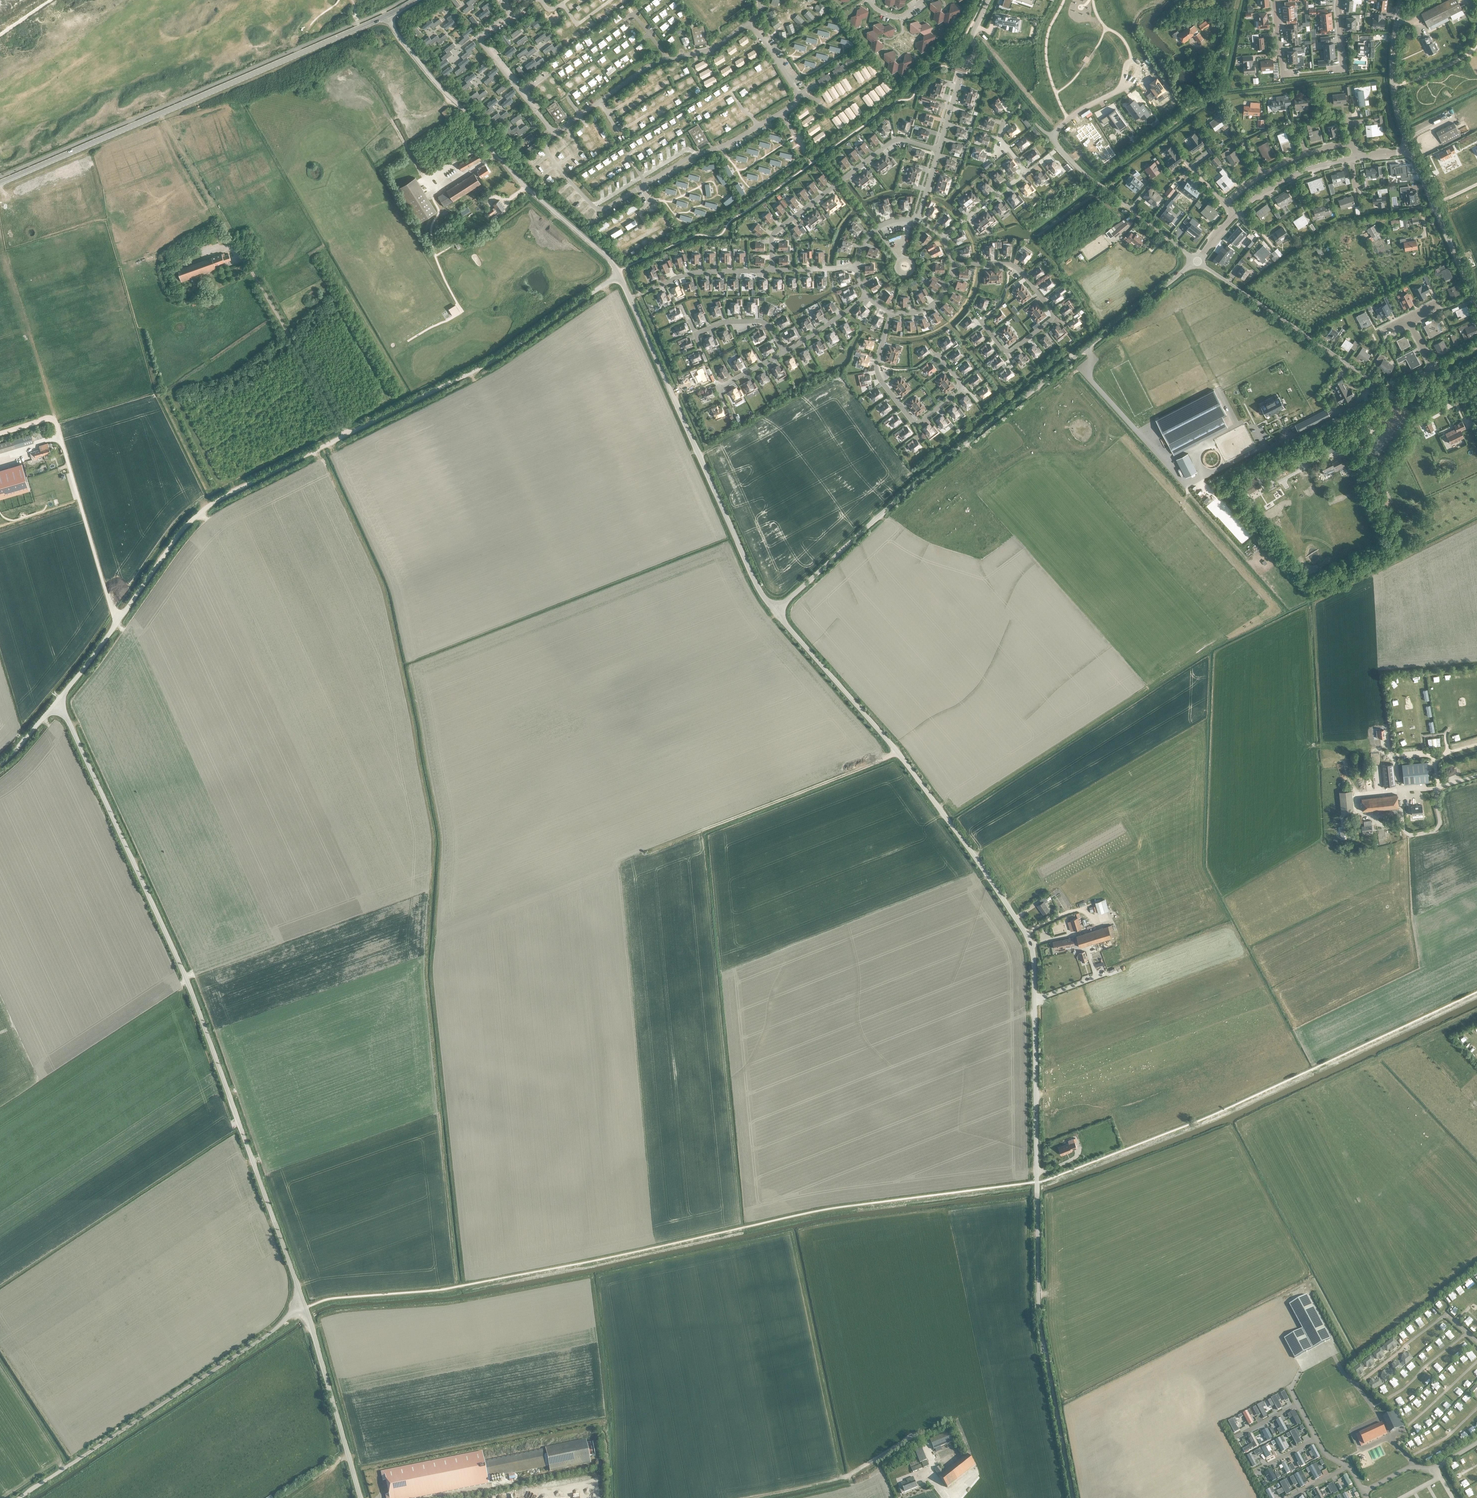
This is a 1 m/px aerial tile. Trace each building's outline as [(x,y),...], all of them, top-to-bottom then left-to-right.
[(491,0),(481,7),(484,10),(487,8),(493,3),(491,0)] [(935,12),(940,10),(941,5),(941,4),(942,4),(942,2),(939,0),(938,1),(937,1),(932,3),(931,9),(935,12)] [(1344,10),(1352,11),(1352,7),(1355,7),(1356,3),(1361,4),(1361,0),(1345,0),(1344,10)] [(1376,9),(1386,11),(1387,0),(1377,0),(1376,9)] [(1464,14),(1462,10),(1466,7),(1464,4),(1460,6),(1457,0),(1447,0),(1444,1),(1450,15),(1453,20),(1464,14)] [(1284,13),(1294,12),(1293,6),(1295,6),(1295,1),(1285,2),(1285,6),(1283,6),(1284,13)] [(1450,15),(1444,1),(1432,7),(1421,13),(1428,26),(1433,24),(1434,27),(1449,20),(1447,17),(1450,15)] [(437,9),(439,13),(448,5),(445,2),(437,9)] [(472,3),(469,6),(463,10),(465,13),(474,7),(472,3)] [(951,6),(950,12),(954,16),(960,14),(961,8),(956,4),(956,5),(955,4),(954,3),(951,4),(951,5),(951,6)] [(858,9),(857,15),(861,19),(866,17),(867,11),(863,7),(863,8),(862,7),(861,6),(860,7),(860,8),(858,9)] [(484,10),(478,15),(481,18),(490,11),(487,8),(484,10)] [(1321,21),(1332,20),(1331,12),(1326,13),(1325,9),(1318,10),(1318,14),(1320,14),(1321,21)] [(945,14),(940,10),(935,12),(934,18),(938,22),(944,20),(945,14)] [(449,21),(452,19),(458,14),(456,11),(447,18),(449,21)] [(954,16),(950,12),(945,14),(944,20),(948,23),(953,21),(954,16)] [(992,12),(991,18),(995,19),(994,21),(997,21),(1006,23),(1013,25),(1015,17),(1004,15),(997,13),(992,12)] [(1267,19),(1266,12),(1258,13),(1259,20),(1258,20),(1259,28),(1260,29),(1264,29),(1263,28),(1269,27),(1268,19),(1267,19)] [(1294,12),(1284,13),(1284,19),(1287,19),(1287,23),(1297,22),(1296,16),(1294,16),(1294,12)] [(1378,26),(1384,27),(1384,19),(1381,19),(1381,17),(1382,14),(1375,14),(1375,18),(1373,18),(1372,26),(1374,26),(1374,27),(1377,28),(1378,26)] [(472,15),(469,18),(476,27),(479,24),(472,15)] [(861,19),(857,15),(851,17),(851,20),(849,19),(849,21),(850,22),(850,23),(855,26),(860,24),(861,19)] [(1353,18),(1347,18),(1347,29),(1355,29),(1355,25),(1358,25),(1358,18),(1360,18),(1360,15),(1353,15),(1353,18)] [(541,17),(535,21),(532,24),(534,27),(544,20),(541,17)] [(440,18),(434,23),(431,25),(433,28),(442,21),(440,18)] [(526,28),(532,24),(535,21),(533,18),(524,25),(526,28)] [(434,23),(431,19),(422,26),(425,30),(431,25),(434,23)] [(449,21),(443,26),(446,29),(455,22),(452,19),(449,21)] [(1206,20),(1199,26),(1202,30),(1209,24),(1206,20)] [(1332,20),(1321,21),(1321,26),(1318,27),(1318,30),(1320,29),(1321,34),(1328,33),(1327,29),(1332,28),(1332,20)] [(920,31),(921,25),(917,21),(912,23),(911,29),(910,30),(910,31),(913,33),(914,33),(915,32),(915,33),(920,31)] [(421,32),(414,23),(411,26),(418,35),(421,32)] [(875,25),(874,30),(878,34),(883,32),(884,26),(880,23),(875,25)] [(927,23),(921,25),(920,31),(924,34),(930,32),(931,27),(927,23)] [(884,26),(883,32),(888,36),(888,35),(889,36),(890,37),(892,36),(893,35),(892,34),(893,34),(894,28),(890,24),(884,26)] [(1286,35),(1297,34),(1297,31),(1299,31),(1299,28),(1301,28),(1301,26),(1298,26),(1298,24),(1290,24),(1290,28),(1286,29),(1286,35)] [(696,44),(706,42),(703,26),(693,28),(696,44)] [(1180,33),(1178,34),(1184,43),(1188,40),(1188,39),(1193,35),(1198,42),(1203,38),(1194,26),(1190,28),(1189,27),(1180,33)] [(471,27),(462,34),(464,37),(468,35),(473,30),(471,27)] [(513,38),(522,31),(520,27),(511,34),(513,38)] [(867,38),(872,41),(877,39),(878,34),(874,30),(868,32),(867,38)] [(546,42),(555,35),(553,32),(546,36),(543,39),(546,42)] [(934,36),(930,32),(924,34),(923,39),(928,43),(933,41),(934,36)] [(508,45),(511,43),(504,33),(501,36),(508,45)] [(546,36),(544,33),(535,40),(537,43),(543,39),(546,36)] [(437,41),(439,44),(448,37),(446,34),(440,38),(437,41)] [(1255,41),(1256,49),(1258,49),(1258,51),(1262,51),(1262,48),(1264,48),(1263,37),(1258,38),(1258,34),(1252,34),(1252,41),(1255,41)] [(1297,34),(1286,35),(1287,41),(1291,40),(1291,44),(1301,43),(1300,36),(1297,37),(1297,34)] [(431,45),(437,41),(440,38),(437,35),(431,40),(428,42),(431,45)] [(459,42),(461,45),(470,38),(468,35),(464,37),(459,42)] [(526,35),(516,42),(519,45),(528,39),(526,35)] [(428,42),(431,40),(429,36),(420,43),(422,47),(428,42)] [(1324,51),(1334,50),(1333,43),(1330,43),(1330,41),(1330,36),(1320,37),(1321,41),(1323,41),(1324,51)] [(1429,54),(1436,51),(1429,37),(1422,40),(1429,54)] [(877,39),(872,41),(871,47),(875,51),(881,49),(881,48),(882,48),(883,48),(883,45),(883,44),(882,43),(877,39)] [(928,43),(923,39),(918,41),(918,42),(917,42),(916,42),(915,45),(916,46),(917,46),(917,47),(922,51),(927,49),(928,43)] [(464,48),(467,52),(470,49),(476,44),(473,41),(464,48)] [(1363,56),(1374,56),(1374,49),(1373,49),(1373,41),(1368,41),(1368,45),(1359,44),(1359,52),(1363,53),(1363,56)] [(551,49),(554,53),(563,46),(560,42),(554,47),(551,49)] [(450,50),(456,46),(453,43),(444,50),(447,53),(450,50)] [(545,54),(551,49),(554,47),(552,44),(543,51),(545,54)] [(516,50),(514,46),(504,53),(507,57),(516,50)] [(1288,57),(1297,56),(1297,53),(1302,53),(1301,46),(1294,47),(1294,51),(1287,51),(1288,57)] [(528,51),(525,54),(528,57),(537,50),(534,47),(528,51)] [(519,58),(525,54),(528,51),(526,48),(517,55),(519,58)] [(467,52),(461,56),(464,59),(467,57),(473,52),(470,49),(467,52)] [(443,61),(446,58),(453,54),(450,50),(447,53),(441,57),(443,61)] [(1334,50),(1324,51),(1325,60),(1318,61),(1318,66),(1332,64),(1332,59),(1331,59),(1331,57),(1335,57),(1334,50)] [(889,63),(894,60),(895,55),(896,54),(896,52),(893,51),(892,51),(891,52),(891,51),(886,53),(885,59),(889,63)] [(905,57),(904,62),(908,66),(914,64),(915,58),(910,55),(909,55),(909,54),(908,53),(905,54),(905,55),(905,56),(905,57)] [(1244,66),(1244,73),(1255,72),(1254,65),(1252,65),(1252,62),(1253,62),(1252,56),(1243,57),(1243,63),(1246,63),(1246,65),(1244,66)] [(1297,56),(1288,57),(1288,63),(1295,62),(1296,66),(1304,65),(1303,59),(1298,59),(1297,56)] [(458,64),(460,67),(464,65),(469,60),(467,57),(464,59),(458,64)] [(446,58),(443,61),(437,65),(440,68),(449,62),(446,58)] [(542,58),(536,62),(533,65),(536,68),(545,61),(542,58)] [(527,69),(533,65),(536,62),(534,59),(525,66),(527,69)] [(899,64),(894,60),(889,63),(888,68),(892,72),(898,70),(899,64)] [(1274,78),(1279,78),(1279,70),(1278,70),(1278,69),(1278,62),(1273,63),(1273,60),(1267,60),(1268,61),(1261,61),(1262,70),(1273,69),(1274,78)] [(480,73),(489,66),(486,62),(477,69),(480,73)] [(908,66),(904,62),(899,64),(898,70),(902,73),(907,71),(908,66)] [(442,72),(444,76),(453,69),(451,65),(442,72)] [(464,65),(460,67),(455,72),(457,75),(466,68),(464,65)] [(490,77),(493,74),(499,70),(496,66),(487,73),(490,77)] [(526,75),(519,66),(516,68),(523,77),(526,75)] [(467,83),(470,80),(476,76),(473,72),(464,79),(467,83)] [(484,82),(486,85),(495,78),(493,74),(490,77),(484,82)] [(1166,99),(1172,95),(1165,86),(1164,87),(1159,79),(1152,84),(1155,87),(1153,89),(1158,96),(1162,94),(1166,99)] [(467,83),(461,87),(463,90),(473,83),(470,80),(467,83)] [(934,81),(933,84),(935,85),(934,88),(943,90),(945,86),(946,82),(943,81),(941,80),(940,81),(936,80),(936,81),(934,81)] [(496,91),(498,94),(507,87),(505,84),(496,91)] [(1354,87),(1355,95),(1356,95),(1358,105),(1363,105),(1363,103),(1364,103),(1363,97),(1364,97),(1366,96),(1367,95),(1368,92),(1369,89),(1369,88),(1369,86),(1369,85),(1354,87)] [(943,90),(934,88),(932,93),(931,93),(929,96),(936,98),(936,95),(942,97),(943,93),(943,90)] [(964,97),(974,99),(975,97),(977,97),(978,94),(976,93),(976,91),(972,90),(973,89),(970,89),(967,88),(966,92),(964,97)] [(510,97),(516,92),(513,89),(504,96),(507,99),(510,97)] [(485,90),(479,94),(476,97),(479,100),(488,93),(485,90)] [(468,98),(470,101),(476,97),(479,94),(477,91),(468,98)] [(1334,104),(1346,103),(1344,93),(1340,94),(1340,95),(1333,96),(1334,104)] [(1290,98),(1284,99),(1284,95),(1277,96),(1277,100),(1271,101),(1272,105),(1268,105),(1268,110),(1285,108),(1285,105),(1291,105),(1290,98)] [(496,97),(487,105),(489,108),(493,105),(498,101),(496,97)] [(507,99),(501,104),(504,107),(513,100),(510,97),(507,99)] [(972,105),(974,99),(964,97),(964,99),(962,103),(968,104),(967,107),(973,109),(974,105),(972,105)] [(1306,98),(1306,97),(1294,99),(1296,110),(1299,110),(1299,107),(1307,106),(1307,103),(1313,102),(1312,97),(1306,98)] [(933,109),(933,110),(936,111),(938,104),(935,103),(936,100),(930,98),(928,105),(930,106),(929,107),(933,109)] [(994,107),(998,112),(1003,108),(1000,104),(1001,104),(999,102),(1001,101),(998,98),(996,100),(997,101),(991,105),(994,108),(994,107)] [(1145,115),(1150,112),(1144,104),(1139,107),(1135,101),(1131,104),(1130,103),(1126,106),(1135,118),(1143,112),(1145,115)] [(557,121),(565,115),(555,102),(547,108),(557,121)] [(1259,115),(1259,106),(1259,102),(1253,102),(1253,106),(1244,106),(1243,114),(1259,115)] [(493,105),(489,108),(484,112),(486,116),(495,109),(493,105)] [(1127,125),(1116,109),(1109,114),(1113,120),(1111,121),(1115,126),(1117,125),(1120,130),(1127,125)] [(507,111),(501,115),(498,118),(500,121),(509,114),(507,111)] [(963,111),(960,119),(964,120),(964,119),(970,120),(971,114),(967,113),(963,111)] [(498,112),(489,119),(492,123),(498,118),(501,115),(498,112)] [(522,117),(520,114),(510,120),(513,124),(522,117)] [(1378,123),(1382,122),(1382,114),(1374,115),(1374,120),(1377,120),(1378,123)] [(1216,130),(1226,122),(1221,115),(1213,120),(1215,124),(1212,126),(1216,130)] [(931,125),(933,118),(925,116),(925,117),(923,116),(922,120),(924,121),(928,123),(928,124),(931,125)] [(528,119),(534,128),(538,126),(531,117),(528,119)] [(992,129),(994,122),(990,120),(991,117),(988,117),(987,120),(985,119),(984,126),(989,127),(989,128),(992,129)] [(888,123),(885,118),(881,121),(884,124),(879,128),(881,131),(881,130),(885,135),(890,131),(887,127),(888,127),(886,125),(888,123)] [(915,119),(910,118),(909,122),(903,120),(902,123),(903,124),(901,129),(903,129),(902,131),(906,132),(906,130),(907,131),(909,127),(910,124),(913,125),(915,119)] [(1436,132),(1439,137),(1442,144),(1460,134),(1454,123),(1436,132)] [(1020,131),(1015,124),(1011,127),(1011,128),(1008,130),(1012,135),(1016,132),(1017,133),(1020,131)] [(1316,140),(1321,139),(1318,129),(1312,130),(1311,124),(1306,125),(1309,135),(1308,135),(1309,135),(1310,135),(1311,139),(1316,138),(1316,140)] [(1372,135),(1383,134),(1382,126),(1375,127),(1375,124),(1366,125),(1367,134),(1372,133),(1372,135)] [(526,125),(520,129),(516,131),(519,135),(528,128),(526,125)] [(699,147),(708,142),(707,140),(698,125),(690,130),(698,145),(699,147)] [(1335,129),(1336,129),(1335,125),(1327,127),(1330,137),(1336,135),(1335,129)] [(510,136),(516,131),(520,129),(517,126),(511,130),(508,132),(510,136)] [(502,137),(508,132),(511,130),(509,127),(500,133),(502,137)] [(959,135),(965,137),(966,131),(962,129),(963,129),(958,128),(956,135),(959,136),(959,135)] [(927,139),(929,132),(921,130),(921,131),(919,130),(918,134),(920,135),(924,137),(923,138),(927,139)] [(1280,143),(1289,140),(1286,131),(1277,134),(1280,143)] [(988,144),(990,137),(985,136),(986,133),(984,132),(983,135),(981,135),(979,141),(984,142),(984,143),(988,144)] [(1193,152),(1204,144),(1199,137),(1199,138),(1195,132),(1188,137),(1192,142),(1188,145),(1191,149),(1190,149),(1192,152),(1193,152)] [(522,139),(524,143),(533,136),(531,133),(522,139)] [(869,139),(874,146),(878,142),(875,137),(876,136),(875,134),(869,139)] [(1026,145),(1027,146),(1030,143),(1025,137),(1021,140),(1021,141),(1018,143),(1022,148),(1026,145)] [(1289,140),(1280,143),(1283,151),(1292,148),(1289,140)] [(537,146),(535,142),(525,149),(528,152),(537,146)] [(863,153),(864,153),(868,150),(865,145),(866,144),(864,142),(863,143),(862,143),(856,147),(861,154),(863,153)] [(1266,160),(1274,156),(1267,142),(1258,147),(1262,154),(1263,153),(1266,160)] [(958,145),(953,143),(951,151),(954,152),(955,151),(960,153),(962,147),(963,145),(958,143),(958,145)] [(512,146),(519,156),(522,153),(516,144),(512,146)] [(1438,154),(1439,156),(1441,161),(1453,155),(1452,153),(1455,152),(1452,145),(1444,149),(1444,150),(1438,154)] [(1166,153),(1170,158),(1165,162),(1170,169),(1183,160),(1180,156),(1178,153),(1177,154),(1171,146),(1165,151),(1166,153)] [(973,152),(977,153),(975,157),(981,159),(980,159),(984,160),(986,153),(982,152),(982,149),(975,147),(973,152)] [(854,161),(859,157),(855,153),(857,151),(855,149),(849,154),(854,161)] [(1232,165),(1239,160),(1236,154),(1237,154),(1235,150),(1231,153),(1228,149),(1221,153),(1223,158),(1226,155),(1226,156),(1232,165)] [(919,158),(922,159),(924,152),(917,150),(915,155),(919,157),(919,158)] [(1036,158),(1037,158),(1039,156),(1035,150),(1031,153),(1028,156),(1032,161),(1036,158)] [(478,154),(458,165),(461,170),(481,159),(478,154)] [(893,166),(896,163),(892,158),(890,160),(886,156),(883,158),(881,160),(887,167),(892,164),(893,166)] [(1210,161),(1216,167),(1221,162),(1216,156),(1210,161)] [(839,161),(845,168),(849,165),(846,160),(847,159),(845,157),(839,161)] [(952,161),(952,160),(947,159),(945,166),(949,167),(949,166),(954,168),(956,162),(952,161)] [(1007,164),(1005,166),(1009,170),(1008,171),(1010,174),(1016,169),(1014,166),(1016,164),(1013,159),(1010,161),(1009,160),(1006,163),(1007,164)] [(882,172),(883,173),(886,171),(885,169),(887,167),(881,160),(877,163),(874,165),(878,170),(881,173),(882,172)] [(1054,161),(1048,166),(1050,169),(1051,168),(1054,172),(1059,169),(1060,169),(1061,168),(1058,164),(1057,165),(1054,161)] [(1151,177),(1160,170),(1155,162),(1146,169),(1151,177)] [(1399,163),(1390,164),(1391,175),(1396,175),(1396,174),(1405,173),(1405,180),(1411,179),(1410,174),(1408,174),(1407,170),(1405,170),(1404,165),(1399,165),(1399,163)] [(490,171),(485,164),(478,168),(479,170),(477,171),(481,177),(490,171)] [(1365,172),(1361,173),(1363,185),(1366,185),(1366,180),(1365,175),(1367,175),(1371,174),(1372,178),(1376,177),(1382,177),(1381,166),(1375,166),(1375,168),(1366,169),(1366,173),(1365,173),(1365,172)] [(911,167),(909,174),(918,177),(919,174),(920,174),(921,170),(915,168),(915,169),(911,167)] [(1223,176),(1218,181),(1225,190),(1233,183),(1225,175),(1226,174),(1222,169),(1220,171),(1223,176)] [(861,175),(867,183),(873,179),(871,175),(867,170),(864,173),(861,175)] [(1044,183),(1047,181),(1046,180),(1049,177),(1045,173),(1043,174),(1041,171),(1034,176),(1037,179),(1039,180),(1037,181),(1039,184),(1043,181),(1044,183)] [(1346,184),(1350,183),(1348,177),(1345,178),(1343,171),(1337,173),(1331,175),(1333,183),(1345,180),(1346,184)] [(1000,175),(997,172),(992,176),(996,180),(995,181),(997,184),(1003,179),(1000,175)] [(471,189),(473,191),(477,189),(475,186),(480,183),(473,173),(459,182),(457,180),(454,182),(456,184),(437,197),(444,207),(471,189)] [(822,185),(827,182),(823,177),(825,176),(823,174),(817,179),(822,185)] [(918,177),(909,174),(909,176),(907,175),(906,179),(908,180),(907,181),(911,182),(911,183),(917,184),(918,181),(917,180),(918,177)] [(867,183),(861,175),(858,178),(858,177),(855,180),(859,184),(862,187),(867,183)] [(940,180),(939,183),(948,186),(950,179),(947,178),(947,177),(941,176),(940,179),(940,180)] [(1137,191),(1143,183),(1135,177),(1130,182),(1129,184),(1137,191)] [(1319,188),(1324,187),(1320,177),(1314,179),(1314,181),(1308,182),(1311,192),(1319,189),(1319,190),(1320,190),(1319,188)] [(396,189),(418,223),(435,212),(413,178),(396,189)] [(813,193),(817,189),(814,185),(815,184),(813,181),(807,186),(813,193)] [(948,186),(939,183),(938,186),(937,190),(942,192),(946,193),(948,186)] [(988,186),(985,183),(980,187),(984,191),(983,192),(985,195),(992,190),(988,186)] [(1027,183),(1021,188),(1023,191),(1024,191),(1027,195),(1029,193),(1030,195),(1033,193),(1032,192),(1035,189),(1031,185),(1029,186),(1027,183)] [(1150,189),(1143,197),(1152,204),(1155,206),(1159,201),(1161,197),(1162,197),(1155,191),(1157,189),(1150,183),(1147,186),(1150,189)] [(1184,187),(1182,189),(1186,193),(1186,192),(1193,198),(1194,199),(1195,196),(1198,192),(1187,183),(1184,187)] [(1169,196),(1175,189),(1171,186),(1165,193),(1169,196)] [(1401,192),(1404,192),(1404,194),(1405,200),(1407,199),(1407,204),(1418,203),(1417,197),(1416,197),(1416,194),(1417,194),(1416,190),(1409,191),(1409,186),(1400,187),(1401,192)] [(803,200),(808,197),(804,192),(806,191),(804,189),(798,193),(803,200)] [(1176,190),(1170,197),(1174,201),(1180,193),(1176,190)] [(1286,202),(1287,204),(1290,202),(1290,203),(1293,201),(1287,191),(1280,195),(1275,198),(1276,201),(1273,203),(1278,210),(1284,207),(1282,204),(1286,202)] [(972,193),(966,197),(972,205),(975,203),(978,201),(974,196),(972,193)] [(1014,193),(1008,198),(1006,199),(1009,202),(1010,201),(1011,200),(1014,205),(1019,201),(1017,197),(1014,193)] [(832,198),(829,200),(835,208),(841,204),(842,205),(845,203),(841,198),(839,200),(835,195),(832,198)] [(1342,208),(1355,204),(1352,195),(1347,197),(1346,196),(1344,197),(1344,198),(1339,200),(1342,208)] [(788,201),(794,207),(798,204),(795,199),(796,198),(795,196),(788,201)] [(908,202),(911,202),(911,196),(907,196),(907,200),(900,200),(900,204),(901,204),(901,209),(908,209),(908,205),(908,202)] [(1384,202),(1385,202),(1385,196),(1372,198),(1373,204),(1378,203),(1378,207),(1384,206),(1384,202)] [(885,215),(888,214),(888,212),(889,211),(888,207),(887,204),(890,203),(888,197),(884,199),(885,203),(879,205),(880,208),(881,208),(883,213),(884,213),(885,215)] [(972,205),(966,197),(960,202),(963,205),(962,205),(966,210),(969,208),(969,207),(972,205)] [(1168,206),(1173,200),(1169,197),(1164,203),(1168,206)] [(775,208),(780,214),(785,211),(781,206),(783,205),(784,207),(787,205),(783,199),(780,201),(781,203),(775,208)] [(487,212),(489,215),(496,210),(498,213),(505,208),(499,200),(492,204),(494,207),(487,212)] [(835,208),(829,200),(827,202),(826,202),(823,205),(827,209),(830,212),(835,208)] [(933,206),(935,203),(931,200),(928,206),(931,208),(930,210),(928,214),(934,217),(936,212),(937,212),(939,209),(933,206)] [(1004,214),(1007,211),(1006,210),(1009,208),(1005,203),(1003,205),(1001,202),(995,207),(997,210),(998,209),(1001,214),(1003,212),(1004,214)] [(1210,219),(1217,212),(1209,204),(1202,211),(1210,219)] [(1260,218),(1271,209),(1267,204),(1255,212),(1260,218)] [(1326,215),(1330,213),(1327,205),(1323,207),(1323,205),(1321,206),(1321,205),(1318,206),(1319,207),(1313,209),(1314,211),(1311,212),(1313,219),(1317,218),(1316,216),(1325,213),(1326,215)] [(462,216),(470,211),(467,207),(460,212),(462,216)] [(1168,224),(1174,216),(1166,209),(1161,215),(1166,220),(1165,221),(1168,224)] [(813,213),(812,214),(818,222),(822,218),(823,220),(826,218),(822,213),(820,215),(816,210),(813,212),(813,213)] [(763,217),(769,224),(773,220),(770,215),(771,214),(769,212),(763,217)] [(997,220),(993,215),(991,217),(987,212),(984,215),(981,217),(987,225),(990,223),(991,225),(997,220)] [(815,224),(818,222),(812,214),(808,217),(807,217),(804,219),(808,224),(805,226),(809,231),(812,228),(811,227),(812,226),(813,228),(816,225),(815,224)] [(941,222),(945,226),(949,222),(950,223),(952,220),(947,215),(943,218),(944,219),(941,222)] [(1298,228),(1308,222),(1303,215),(1293,221),(1298,228)] [(1187,216),(1183,222),(1187,225),(1188,224),(1190,226),(1185,232),(1188,234),(1190,232),(1196,237),(1202,230),(1196,225),(1198,222),(1192,218),(1191,219),(1187,216)] [(987,225),(981,217),(978,219),(975,222),(979,226),(976,228),(980,233),(986,229),(985,227),(987,225)] [(1404,228),(1408,227),(1407,218),(1399,219),(1400,225),(1404,225),(1404,228)] [(857,235),(861,229),(858,227),(856,225),(857,223),(854,221),(852,223),(853,224),(849,230),(852,232),(853,231),(857,235)] [(1126,222),(1112,233),(1115,237),(1118,234),(1129,225),(1126,222)] [(753,230),(760,235),(763,230),(759,227),(760,225),(758,224),(753,230)] [(800,230),(796,225),(792,229),(797,236),(803,231),(801,229),(800,230)] [(1378,234),(1374,225),(1367,228),(1372,237),(1378,234)] [(959,229),(960,232),(957,234),(953,236),(956,242),(961,239),(962,240),(965,238),(963,235),(965,233),(962,227),(959,229)] [(1239,227),(1228,239),(1235,245),(1246,233),(1239,227)] [(1285,238),(1289,236),(1283,227),(1279,229),(1280,230),(1273,235),(1278,242),(1284,237),(1285,238)] [(1131,232),(1126,240),(1129,242),(1131,240),(1139,246),(1144,240),(1136,233),(1135,235),(1131,232)] [(921,236),(919,239),(926,243),(931,236),(926,233),(923,238),(921,236)] [(217,236),(197,243),(199,248),(219,242),(217,236)] [(1250,247),(1254,242),(1249,238),(1245,243),(1250,247)] [(1406,242),(1406,238),(1400,239),(1400,243),(1404,242),(1405,250),(1417,248),(1415,240),(1406,242)] [(848,242),(843,240),(841,248),(845,249),(845,248),(850,250),(852,244),(848,242)] [(987,249),(987,255),(993,255),(993,250),(994,250),(994,248),(996,248),(996,241),(992,241),(992,246),(986,246),(986,249),(987,249)] [(935,247),(933,244),(927,247),(929,250),(931,249),(934,256),(942,252),(939,247),(934,249),(933,248),(935,247)] [(1314,246),(1319,256),(1323,253),(1318,244),(1314,246)] [(1018,250),(1023,253),(1022,255),(1022,256),(1019,259),(1025,263),(1028,258),(1029,259),(1031,256),(1026,252),(1028,250),(1022,245),(1018,250)] [(1219,264),(1221,262),(1223,264),(1226,258),(1229,260),(1236,251),(1233,249),(1228,245),(1225,249),(1223,246),(1220,250),(1221,251),(1216,258),(1215,258),(1213,260),(1216,262),(1215,262),(1216,263),(1217,263),(1219,264)] [(1264,258),(1270,252),(1263,245),(1254,254),(1257,257),(1257,258),(1258,258),(1260,261),(1261,260),(1262,261),(1264,258)] [(970,249),(970,246),(966,246),(966,248),(964,249),(960,250),(961,257),(966,255),(967,256),(970,255),(969,249),(970,249)] [(875,257),(878,250),(876,249),(875,251),(870,248),(867,253),(875,257)] [(1277,248),(1274,250),(1280,256),(1283,254),(1277,248)] [(1280,256),(1274,250),(1271,253),(1277,259),(1280,256)] [(222,255),(222,253),(178,269),(182,281),(216,269),(215,265),(231,259),(229,253),(224,255),(223,254),(222,255)] [(677,267),(683,265),(681,260),(683,259),(682,256),(675,258),(677,267)] [(664,273),(669,271),(667,265),(669,265),(669,266),(672,265),(669,259),(667,260),(667,262),(660,265),(664,273)] [(651,279),(657,277),(656,273),(655,270),(658,269),(655,263),(651,265),(653,269),(647,271),(648,274),(649,274),(651,279)] [(874,272),(874,264),(871,264),(871,266),(865,266),(866,272),(874,272)] [(1437,272),(1439,271),(1441,270),(1446,280),(1453,277),(1448,267),(1445,268),(1443,265),(1436,269),(1437,272)] [(1244,280),(1250,271),(1241,266),(1236,274),(1244,280)] [(1041,275),(1044,273),(1039,267),(1035,270),(1036,270),(1032,273),(1036,278),(1041,275)] [(959,276),(968,277),(969,269),(966,269),(966,271),(960,270),(959,276)] [(844,271),(838,273),(839,276),(838,276),(838,280),(840,280),(841,282),(846,281),(847,282),(850,281),(849,273),(845,274),(844,271)] [(984,284),(987,283),(987,281),(993,281),(992,271),(990,272),(990,271),(987,271),(987,277),(984,277),(984,284)] [(996,283),(1000,283),(1000,281),(1001,281),(1001,277),(1002,277),(1001,271),(998,271),(992,271),(993,281),(996,281),(996,283)] [(938,279),(933,275),(931,278),(933,279),(932,281),(930,279),(927,284),(929,286),(936,290),(939,285),(934,282),(935,281),(936,282),(938,279)] [(813,281),(810,281),(810,277),(803,277),(803,281),(804,281),(804,285),(807,285),(807,287),(813,286),(813,281)] [(875,282),(870,284),(873,289),(880,285),(876,278),(874,280),(875,282)] [(717,287),(719,287),(719,289),(726,289),(725,283),(722,283),(722,279),(715,280),(716,283),(717,283),(717,287)] [(777,287),(777,289),(784,289),(784,283),(781,283),(781,279),(774,279),(774,283),(775,283),(775,287),(777,287)] [(1050,279),(1046,282),(1043,285),(1043,286),(1042,287),(1044,290),(1046,289),(1046,290),(1051,286),(1051,287),(1054,285),(1050,279)] [(702,284),(702,288),(704,288),(704,290),(711,290),(711,283),(708,283),(708,280),(701,280),(701,284),(702,284)] [(688,290),(694,289),(692,281),(685,283),(686,286),(687,286),(688,290)] [(958,282),(956,287),(964,290),(967,283),(964,282),(963,284),(958,282)] [(1018,296),(1023,293),(1026,290),(1024,288),(1024,287),(1022,284),(1017,288),(1014,291),(1018,296)] [(1427,296),(1425,293),(1425,292),(1426,291),(1427,292),(1430,291),(1427,285),(1422,287),(1421,286),(1414,290),(1419,300),(1427,296)] [(1456,289),(1459,288),(1457,285),(1448,289),(1449,293),(1451,292),(1452,296),(1458,294),(1456,289)] [(673,292),(674,291),(676,295),(677,295),(678,296),(684,294),(682,288),(679,289),(678,286),(671,289),(673,292)] [(856,296),(855,293),(853,289),(850,290),(848,288),(843,291),(844,294),(845,294),(848,299),(853,297),(856,296)] [(923,291),(920,293),(916,295),(920,303),(925,300),(923,295),(924,294),(925,295),(928,293),(924,288),(922,289),(923,291)] [(1023,293),(1018,296),(1023,302),(1026,300),(1031,296),(1028,293),(1026,290),(1023,293)] [(893,295),(890,293),(886,291),(885,293),(886,294),(883,299),(888,302),(893,295)] [(1063,298),(1060,293),(1059,291),(1055,294),(1055,295),(1051,297),(1055,302),(1060,299),(1060,300),(1063,298)] [(664,292),(661,293),(657,295),(659,298),(662,303),(664,302),(665,304),(668,302),(668,301),(671,300),(669,294),(666,295),(664,292)] [(950,298),(957,303),(961,296),(959,295),(958,296),(953,293),(950,298)] [(1410,298),(1412,297),(1410,293),(1408,295),(1407,293),(1404,294),(1403,293),(1398,296),(1399,299),(1401,298),(1404,304),(1403,305),(1404,308),(1410,305),(1409,303),(1412,302),(1410,298)] [(901,301),(898,301),(898,305),(901,305),(901,306),(906,306),(906,300),(908,300),(908,297),(901,297),(901,301)] [(732,306),(732,312),(738,312),(738,308),(739,308),(738,305),(741,305),(741,298),(737,299),(737,303),(731,303),(731,306),(732,306)] [(750,311),(750,313),(754,313),(754,311),(755,311),(755,307),(755,304),(758,304),(758,298),(754,298),(754,302),(748,302),(748,306),(749,306),(749,311),(750,311)] [(989,300),(981,298),(980,301),(981,301),(979,307),(985,309),(987,305),(989,300)] [(713,310),(714,316),(720,314),(719,310),(719,307),(722,306),(720,300),(715,301),(717,305),(711,307),(712,311),(713,310)] [(701,302),(697,304),(700,312),(694,314),(696,318),(697,317),(699,322),(705,320),(703,316),(702,313),(705,312),(701,302)] [(828,309),(829,313),(836,309),(832,302),(827,305),(829,309),(828,309)] [(766,307),(764,312),(771,315),(773,311),(772,311),(774,306),(768,303),(766,307)] [(941,307),(947,313),(953,308),(951,306),(950,307),(946,303),(941,307)] [(1033,315),(1041,309),(1039,306),(1036,303),(1032,307),(1031,307),(1030,305),(1026,308),(1027,310),(1028,309),(1029,310),(1033,315)] [(1386,304),(1376,309),(1378,314),(1380,313),(1382,317),(1390,313),(1390,312),(1394,310),(1390,303),(1387,305),(1386,304)] [(1064,307),(1061,310),(1064,315),(1069,312),(1072,310),(1068,304),(1064,307)] [(456,305),(449,310),(453,316),(459,311),(456,305)] [(867,313),(869,310),(864,305),(861,308),(859,306),(853,313),(857,316),(859,313),(863,317),(866,312),(867,313)] [(1459,317),(1469,313),(1466,306),(1459,309),(1458,306),(1452,308),(1453,311),(1456,310),(1459,317)] [(679,317),(683,316),(679,308),(676,310),(675,307),(669,310),(671,313),(674,319),(679,316),(679,317)] [(816,322),(823,318),(821,315),(823,314),(820,308),(814,311),(815,313),(814,314),(816,318),(815,318),(816,322)] [(1043,312),(1041,309),(1033,315),(1037,321),(1041,319),(1046,315),(1043,312)] [(1002,318),(1005,316),(1000,310),(996,313),(997,314),(993,316),(997,321),(1002,318)] [(939,317),(936,312),(931,315),(936,322),(942,318),(941,316),(939,317)] [(1077,318),(1081,315),(1078,312),(1073,316),(1075,318),(1073,320),(1070,323),(1073,328),(1078,324),(1078,325),(1081,323),(1077,318)] [(1357,316),(1363,329),(1371,325),(1365,312),(1357,316)] [(882,322),(883,318),(876,315),(874,319),(874,320),(873,324),(878,326),(881,321),(882,322)] [(779,327),(780,326),(781,327),(786,324),(786,325),(790,323),(786,316),(782,318),(782,319),(778,321),(779,322),(777,323),(779,327)] [(802,327),(804,330),(810,327),(808,323),(811,322),(808,316),(802,320),(803,322),(801,322),(803,326),(802,327)] [(1425,326),(1430,336),(1439,332),(1435,325),(1440,323),(1436,316),(1426,322),(1427,325),(1425,326)] [(920,319),(922,327),(930,325),(929,322),(927,323),(925,317),(920,319)] [(971,327),(975,324),(970,317),(967,320),(963,324),(967,329),(970,326),(971,327)] [(895,320),(894,329),(902,330),(902,327),(900,327),(901,321),(895,320)] [(908,330),(916,329),(916,326),(914,326),(913,321),(907,321),(908,330)] [(849,327),(847,322),(840,326),(842,329),(843,329),(845,334),(851,331),(849,327)] [(1476,333),(1476,330),(1474,324),(1468,327),(1467,323),(1461,326),(1462,329),(1465,328),(1466,331),(1462,333),(1464,339),(1476,333)] [(684,333),(687,331),(684,324),(680,326),(679,325),(675,327),(675,329),(676,328),(676,329),(674,330),(676,334),(678,333),(678,334),(683,332),(684,333)] [(1058,336),(1063,332),(1060,329),(1061,328),(1058,325),(1052,329),(1054,332),(1055,332),(1058,336)] [(1012,331),(1008,326),(1005,328),(1004,328),(1000,332),(1002,335),(1004,337),(1012,331)] [(1332,340),(1338,331),(1332,327),(1326,335),(1332,340)] [(724,341),(730,338),(730,339),(733,337),(731,332),(728,333),(727,329),(720,333),(721,336),(722,336),(724,341)] [(763,339),(767,337),(763,330),(760,332),(758,329),(753,332),(754,335),(753,336),(755,339),(757,338),(758,341),(763,338),(763,339)] [(794,339),(797,337),(794,330),(789,333),(790,333),(786,335),(789,341),(794,338),(794,339)] [(1017,337),(1012,331),(1004,337),(1007,340),(1006,340),(1009,343),(1014,340),(1013,340),(1017,337)] [(835,336),(833,332),(826,335),(828,339),(829,338),(831,343),(837,340),(837,341),(839,340),(836,335),(835,336)] [(982,340),(982,341),(985,338),(980,332),(977,334),(976,332),(971,336),(973,339),(972,339),(974,342),(976,341),(977,343),(982,340)] [(1046,335),(1040,340),(1042,343),(1043,343),(1046,347),(1051,343),(1049,340),(1049,339),(1046,335)] [(712,336),(705,339),(706,342),(707,342),(709,347),(712,346),(712,348),(716,346),(715,345),(719,344),(716,338),(713,339),(712,336)] [(690,347),(693,345),(690,338),(687,340),(685,337),(680,339),(681,343),(682,343),(684,348),(689,346),(690,347)] [(953,347),(958,343),(955,340),(952,342),(948,337),(945,339),(946,340),(942,344),(942,345),(941,346),(943,349),(945,348),(945,349),(949,346),(951,345),(953,347)] [(1355,341),(1353,344),(1345,338),(1341,345),(1348,351),(1350,348),(1355,351),(1359,345),(1355,341)] [(1403,349),(1410,345),(1407,338),(1402,341),(1401,338),(1396,340),(1399,345),(1402,344),(1403,346),(1402,347),(1403,349)] [(821,344),(820,340),(813,344),(815,347),(818,352),(823,349),(824,349),(827,348),(824,342),(821,344)] [(869,348),(872,349),(874,342),(869,340),(869,341),(865,340),(863,346),(869,347),(869,348)] [(1434,344),(1439,354),(1448,349),(1443,340),(1434,344)] [(771,352),(774,350),(770,344),(766,346),(763,349),(766,354),(771,351),(771,352)] [(982,351),(981,352),(984,355),(985,353),(987,355),(991,352),(992,353),(995,350),(990,344),(987,347),(985,344),(980,348),(982,351)] [(889,350),(888,352),(897,355),(899,350),(901,350),(902,347),(896,345),(895,348),(889,346),(888,350),(889,350)] [(1031,352),(1034,356),(1039,352),(1037,349),(1034,345),(1028,349),(1030,352),(1031,352)] [(923,349),(918,353),(922,358),(926,355),(930,352),(925,346),(922,349),(923,349)] [(1365,361),(1370,355),(1364,352),(1366,350),(1363,347),(1356,356),(1360,359),(1360,358),(1365,361)] [(809,354),(806,350),(800,353),(801,357),(802,356),(805,361),(810,358),(808,354),(809,354)] [(952,357),(950,358),(952,361),(954,360),(955,361),(959,357),(960,358),(963,356),(958,350),(954,353),(951,356),(952,357)] [(1415,353),(1414,354),(1412,350),(1396,358),(1398,362),(1406,358),(1411,368),(1420,364),(1415,353)] [(748,359),(750,362),(756,358),(754,354),(751,351),(746,354),(749,359),(748,359)] [(698,360),(701,359),(698,352),(694,353),(693,352),(689,354),(689,356),(690,356),(692,362),(697,359),(698,360)] [(886,357),(885,361),(891,362),(895,363),(896,362),(897,362),(899,359),(897,358),(897,355),(888,352),(887,357),(886,357)] [(864,365),(868,366),(870,358),(866,357),(867,354),(861,353),(860,356),(859,356),(858,360),(860,360),(859,363),(864,364),(864,365)] [(1026,361),(1029,359),(1026,354),(1023,356),(1021,353),(1015,358),(1017,361),(1018,360),(1021,364),(1026,361)] [(1389,372),(1393,366),(1383,359),(1385,356),(1380,353),(1376,358),(1381,361),(1378,366),(1385,370),(1386,369),(1389,372)] [(1001,365),(1004,363),(1000,356),(996,360),(992,363),(996,368),(1001,364),(1001,365)] [(795,362),(792,357),(786,361),(787,364),(788,364),(791,369),(796,366),(794,362),(795,362)] [(734,367),(736,370),(742,366),(740,362),(738,358),(732,361),(735,366),(734,367)] [(972,368),(967,362),(963,365),(964,365),(960,368),(964,373),(969,369),(969,370),(972,368)] [(929,365),(927,363),(922,367),(924,370),(925,370),(929,374),(933,371),(933,372),(936,369),(932,363),(929,365)] [(781,369),(778,365),(772,369),(773,372),(774,372),(777,377),(782,373),(782,372),(785,370),(783,368),(781,369)] [(722,378),(728,374),(726,370),(724,366),(718,369),(721,374),(720,374),(722,378)] [(1011,377),(1014,375),(1009,369),(1006,371),(1004,368),(1000,372),(1002,375),(1001,376),(1003,379),(1005,378),(1006,380),(1011,376),(1011,377)] [(704,380),(707,378),(704,371),(699,373),(699,374),(696,375),(698,381),(703,379),(704,380)] [(766,376),(764,372),(757,376),(759,379),(760,379),(762,384),(768,381),(770,380),(767,376),(766,376)] [(940,378),(937,380),(941,386),(949,380),(947,377),(945,374),(940,378)] [(970,380),(974,385),(978,382),(979,382),(982,380),(977,374),(973,377),(970,380)] [(868,383),(871,382),(870,375),(865,376),(861,377),(862,383),(868,382),(868,383)] [(896,386),(898,389),(906,383),(901,378),(898,380),(893,383),(896,387),(896,386)] [(754,382),(752,383),(750,380),(743,384),(745,387),(746,386),(749,391),(750,391),(751,392),(754,391),(753,389),(754,388),(754,389),(757,387),(754,382)] [(949,380),(941,386),(945,392),(949,389),(949,390),(954,386),(951,383),(949,380)] [(1343,400),(1344,402),(1351,398),(1350,397),(1353,395),(1351,390),(1347,391),(1341,380),(1334,383),(1340,395),(1336,397),(1339,402),(1343,400)] [(907,391),(910,389),(906,383),(898,389),(900,392),(902,395),(907,392),(907,391)] [(983,390),(979,392),(983,397),(988,394),(988,395),(991,392),(986,386),(982,389),(983,390)] [(714,396),(711,389),(707,390),(706,388),(703,389),(705,392),(703,393),(706,399),(711,396),(711,397),(714,396)] [(741,389),(738,391),(736,388),(729,391),(731,395),(732,394),(735,399),(740,396),(740,397),(744,395),(741,389)] [(880,397),(883,395),(878,389),(874,392),(874,393),(871,395),(875,400),(879,397),(880,397)] [(1214,390),(1156,419),(1173,453),(1222,428),(1217,418),(1222,416),(1226,414),(1214,390)] [(963,403),(966,407),(971,403),(969,400),(969,399),(966,395),(960,400),(962,403),(963,403)] [(910,405),(913,408),(920,402),(916,397),(913,399),(908,403),(910,406),(910,405)] [(1266,404),(1261,406),(1263,409),(1264,412),(1266,415),(1271,413),(1279,409),(1284,406),(1282,403),(1281,400),(1279,397),(1274,400),(1274,399),(1266,404)] [(889,411),(892,409),(887,402),(883,405),(883,406),(880,408),(884,413),(888,410),(889,411)] [(921,410),(925,408),(920,402),(913,408),(915,411),(917,414),(922,411),(921,410)] [(721,416),(725,414),(722,407),(718,409),(717,406),(711,408),(713,412),(712,412),(713,416),(715,415),(716,417),(721,415),(721,416)] [(955,418),(957,416),(958,418),(961,415),(960,414),(963,412),(959,407),(957,409),(955,406),(949,411),(951,414),(951,413),(955,418)] [(1295,426),(1298,431),(1329,415),(1327,410),(1295,426)] [(899,423),(901,421),(897,415),(894,417),(892,415),(887,419),(889,422),(888,422),(891,425),(892,424),(894,426),(898,423),(899,423)] [(942,416),(936,420),(939,423),(943,427),(945,426),(946,427),(949,425),(948,424),(951,422),(947,417),(945,419),(942,416)] [(1460,431),(1465,428),(1462,421),(1454,425),(1456,428),(1446,433),(1451,443),(1463,437),(1460,431)] [(1434,429),(1430,422),(1424,424),(1428,432),(1434,429)] [(931,427),(929,424),(923,429),(925,432),(926,431),(929,435),(931,434),(933,435),(936,433),(935,432),(938,430),(934,425),(931,427)] [(909,435),(912,433),(907,427),(904,429),(903,427),(898,431),(900,433),(899,434),(901,437),(903,436),(904,438),(909,435)] [(44,430),(0,442),(0,452),(34,442),(33,440),(46,436),(44,430)] [(919,448),(922,446),(917,440),(914,442),(912,440),(907,444),(909,446),(908,447),(911,450),(912,449),(914,451),(918,448),(919,448)] [(48,443),(39,445),(40,449),(42,449),(42,451),(43,451),(44,454),(51,452),(50,450),(53,449),(51,443),(48,444),(48,443)] [(40,449),(30,452),(32,458),(44,454),(43,451),(42,451),(42,449),(40,449)] [(1334,472),(1344,466),(1340,459),(1332,463),(1330,460),(1324,462),(1325,463),(1320,466),(1323,472),(1324,472),(1325,473),(1333,470),(1334,472)] [(0,470),(0,496),(29,487),(22,463),(0,470)] [(1250,482),(1257,491),(1261,488),(1255,479),(1250,482)] [(1253,494),(1257,491),(1250,482),(1246,485),(1253,494)] [(1249,496),(1253,494),(1246,485),(1242,487),(1249,496)] [(1384,729),(1376,730),(1377,738),(1385,737),(1384,729)] [(1439,738),(1428,739),(1429,747),(1440,746),(1439,738)] [(1404,784),(1429,781),(1427,761),(1402,764),(1404,784)] [(1384,785),(1396,784),(1393,763),(1382,764),(1384,785)] [(1351,790),(1339,791),(1341,811),(1353,810),(1351,790)] [(1363,811),(1398,807),(1397,794),(1361,798),(1363,811)] [(1422,804),(1411,806),(1412,815),(1423,814),(1422,804)] [(1362,831),(1372,830),(1371,820),(1363,821),(1364,825),(1361,825),(1362,831)] [(1043,914),(1050,909),(1045,902),(1048,900),(1045,896),(1040,900),(1042,902),(1037,905),(1043,914)] [(1098,914),(1104,912),(1101,900),(1095,902),(1096,906),(1088,908),(1089,913),(1098,911),(1098,914)] [(1081,928),(1078,917),(1070,919),(1071,921),(1068,922),(1071,931),(1081,928)] [(1080,947),(1115,936),(1112,925),(1077,935),(1080,947)] [(1065,947),(1072,945),(1071,945),(1075,944),(1074,938),(1064,940),(1065,947)] [(1064,940),(1053,941),(1055,948),(1058,948),(1059,951),(1066,950),(1065,947),(1064,940)] [(1058,1147),(1061,1155),(1072,1151),(1072,1150),(1077,1148),(1074,1138),(1068,1140),(1069,1143),(1058,1147)] [(1302,1329),(1284,1338),(1294,1358),(1330,1339),(1306,1294),(1289,1304),(1302,1329)] [(1391,1432),(1404,1426),(1397,1410),(1383,1417),(1391,1432)] [(1387,1434),(1382,1423),(1356,1435),(1361,1446),(1387,1434)] [(948,1433),(929,1440),(933,1450),(952,1442),(948,1433)] [(491,1483),(490,1478),(549,1466),(550,1472),(590,1463),(586,1440),(545,1448),(546,1454),(543,1455),(542,1449),(484,1461),(482,1452),(381,1472),(382,1481),(386,1481),(388,1495),(385,1495),(386,1497),(416,1497),(491,1483)] [(911,1467),(913,1472),(917,1470),(929,1466),(920,1443),(910,1447),(917,1464),(911,1467)] [(967,1455),(945,1473),(938,1466),(933,1470),(948,1487),(975,1465),(967,1455)] [(1348,1486),(1352,1484),(1346,1474),(1343,1476),(1348,1486)] [(901,1494),(917,1487),(914,1478),(901,1483),(903,1488),(899,1489),(901,1494)]
